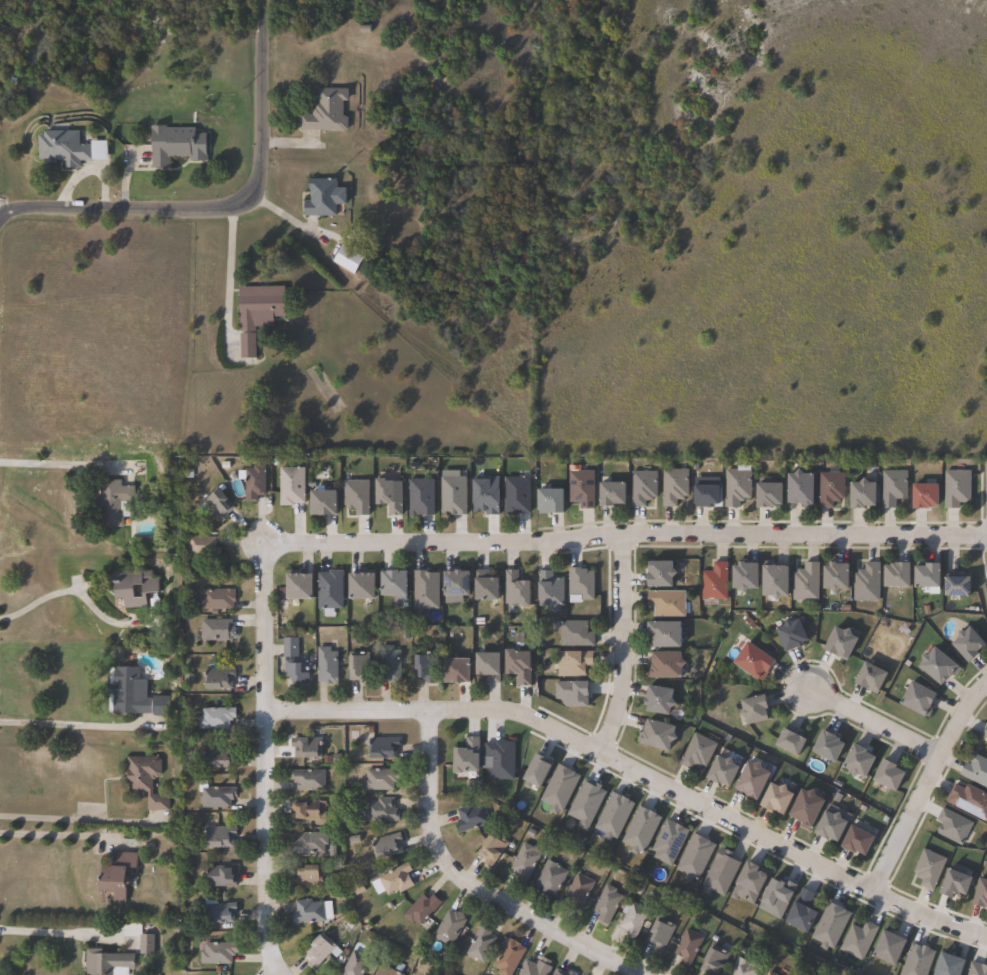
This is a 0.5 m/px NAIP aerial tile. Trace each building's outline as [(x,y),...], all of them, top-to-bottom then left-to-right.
[(348,89),(347,101),(343,100),(342,116),(345,116),(345,117),(347,117),(347,130),(345,130),(345,131),(298,130),(298,114),(311,114),(311,107),(314,107),(314,103),(317,103),(317,100),(315,100),(315,88),(348,89)] [(165,125),(165,128),(195,128),(195,133),(206,133),(206,160),(190,160),(190,157),(168,157),(168,167),(151,167),(151,126),(165,125)] [(79,130),(79,145),(91,145),(92,160),(78,160),(79,167),(64,168),(64,160),(56,160),(56,163),(44,163),(44,160),(38,160),(37,134),(44,134),(44,131),(79,130)] [(336,179),(336,217),(303,216),(303,201),(310,201),(310,190),(308,190),(308,179),(336,179)] [(364,258),(353,274),(332,261),(342,245),(364,258)] [(254,332),(239,332),(238,287),(285,286),(286,316),(273,317),(273,327),(254,327),(254,332)] [(254,334),(253,359),(237,358),(238,334),(254,334)] [(265,466),(264,496),(257,496),(257,503),(245,503),(245,480),(237,480),(237,471),(244,471),(244,469),(252,469),(252,466),(265,466)] [(293,506),(278,506),(279,468),(304,468),(304,504),(293,504),(293,506)] [(676,507),(662,507),(662,469),(688,470),(688,497),(684,497),(684,500),(676,500),(676,507)] [(816,474),(815,505),(812,505),(812,509),(802,509),(802,505),(801,505),(801,504),(789,504),(789,474),(795,474),(800,469),(805,474),(816,474)] [(739,508),(724,508),(725,470),(751,471),(751,499),(744,499),(744,501),(739,501),(739,508)] [(460,471),(460,477),(466,477),(466,516),(450,515),(450,514),(440,514),(441,471),(460,471)] [(595,472),(594,509),(580,509),(580,503),(568,503),(569,471),(595,472)] [(908,471),(907,500),(896,500),(896,509),(881,509),(882,471),(908,471)] [(959,509),(944,509),(945,471),(971,471),(971,503),(959,503),(959,509)] [(657,472),(656,498),(652,498),(652,501),(645,501),(645,507),(630,507),(631,472),(657,472)] [(833,509),(819,509),(819,473),(845,473),(845,499),(841,499),(841,503),(833,503),(833,509)] [(499,478),(499,489),(500,489),(500,516),(485,515),(485,511),(481,511),(481,512),(473,512),(473,477),(499,478)] [(518,516),(504,516),(504,478),(530,478),(530,514),(518,514),(518,516)] [(866,478),(870,483),(878,483),(878,507),(866,507),(866,509),(851,509),(852,483),(861,483),(866,478)] [(434,480),(434,516),(408,515),(409,479),(434,480)] [(934,479),(934,485),(941,485),(941,506),(934,506),(934,509),(929,509),(929,510),(914,510),(914,485),(924,485),(924,479),(934,479)] [(119,480),(119,486),(131,486),(131,502),(120,503),(120,512),(122,512),(122,528),(99,528),(99,514),(94,514),(93,499),(99,499),(99,481),(119,480)] [(386,480),(386,482),(402,482),(401,516),(388,516),(388,505),(384,505),(384,506),(376,506),(376,480),(386,480)] [(368,481),(368,517),(355,516),(355,509),(354,509),(354,510),(347,510),(347,506),(342,506),(343,481),(368,481)] [(615,508),(601,507),(601,483),(627,484),(627,505),(615,505),(615,508)] [(773,509),(757,509),(758,484),(784,484),(784,506),(778,506),(778,508),(773,508),(773,509)] [(721,486),(721,505),(713,505),(713,507),(694,507),(694,486),(721,486)] [(234,509),(226,515),(228,518),(221,524),(209,509),(202,514),(194,505),(216,487),(234,509)] [(564,490),(564,514),(550,514),(550,511),(549,511),(549,514),(538,514),(538,490),(564,490)] [(337,492),(336,516),(331,516),(331,517),(319,517),(319,516),(310,516),(311,491),(337,492)] [(221,548),(220,558),(186,556),(187,536),(215,537),(214,548),(221,548)] [(674,588),(649,588),(649,574),(651,574),(651,562),(675,562),(675,570),(679,574),(674,579),(674,588)] [(728,563),(727,601),(702,600),(703,572),(713,572),(713,563),(728,563)] [(820,563),(819,601),(793,600),(794,573),(797,573),(797,570),(804,570),(805,563),(820,563)] [(880,564),(880,602),(854,601),(854,574),(858,574),(858,571),(866,571),(866,563),(880,564)] [(913,588),(886,588),(886,566),(893,566),(893,564),(898,564),(898,563),(913,563),(913,588)] [(733,590),(760,590),(760,564),(733,564),(733,590)] [(838,564),(838,565),(851,565),(851,590),(842,590),(837,595),(832,590),(825,590),(825,567),(831,567),(831,564),(838,564)] [(942,588),(916,588),(917,567),(928,567),(928,564),(942,564),(942,588)] [(778,568),(779,568),(779,567),(787,567),(787,568),(791,568),(790,598),(784,598),(780,602),(774,597),(763,597),(764,566),(778,567),(778,568)] [(584,568),(584,571),(595,571),(595,600),(582,600),(582,596),(570,596),(570,568),(584,568)] [(518,570),(518,582),(531,582),(531,608),(522,608),(522,605),(504,605),(504,570),(518,570)] [(150,571),(150,578),(157,578),(157,594),(145,593),(145,608),(123,608),(123,600),(114,600),(114,571),(150,571)] [(343,609),(318,609),(317,573),(329,573),(329,571),(343,571),(343,609)] [(424,571),(424,576),(425,576),(425,573),(439,573),(439,610),(413,610),(413,571),(424,571)] [(462,571),(462,573),(471,573),(471,597),(462,597),(462,604),(444,604),(444,573),(455,573),(455,571),(462,571)] [(487,571),(487,579),(500,579),(500,601),(475,602),(475,571),(487,571)] [(553,571),(553,579),(563,579),(563,606),(560,606),(560,612),(548,612),(548,607),(538,607),(538,571),(553,571)] [(400,572),(408,573),(408,597),(407,597),(406,604),(395,604),(395,597),(381,597),(382,572),(400,572)] [(366,574),(366,575),(375,575),(375,601),(349,601),(349,575),(362,575),(362,574),(366,574)] [(300,575),(300,576),(312,576),(313,600),(287,600),(287,576),(289,576),(289,575),(296,576),(296,575),(300,575)] [(973,578),(973,598),(959,597),(959,602),(949,601),(949,598),(946,597),(946,578),(973,578)] [(232,589),(232,590),(234,590),(234,595),(235,595),(235,603),(233,603),(232,610),(216,610),(216,615),(211,614),(211,610),(198,610),(198,597),(202,597),(202,590),(225,590),(225,589),(232,589)] [(686,592),(686,618),(654,618),(654,607),(648,607),(648,592),(686,592)] [(231,620),(231,626),(233,626),(233,628),(235,628),(235,638),(230,638),(230,641),(201,641),(201,620),(231,620)] [(801,620),(810,642),(804,645),(805,647),(787,654),(777,630),(785,627),(788,621),(795,623),(801,620)] [(587,622),(587,633),(594,633),(594,647),(560,648),(560,632),(555,632),(555,622),(587,622)] [(683,624),(683,649),(653,649),(653,638),(648,638),(648,623),(683,624)] [(837,628),(845,632),(852,630),(854,637),(860,640),(849,661),(847,660),(847,661),(826,650),(837,628)] [(973,628),(986,644),(986,648),(980,653),(981,655),(971,664),(954,645),(961,639),(961,633),(968,633),(973,628)] [(314,664),(314,670),(307,670),(307,674),(309,674),(309,680),(305,680),(305,685),(293,684),(293,682),(291,682),(291,678),(283,678),(284,658),(282,658),(282,638),(298,639),(297,664),(314,664)] [(777,662),(762,683),(734,664),(749,643),(777,662)] [(336,647),(336,652),(337,652),(337,676),(338,676),(338,685),(324,684),(324,683),(316,683),(317,647),(330,647),(330,646),(336,647)] [(393,646),(393,651),(400,651),(400,683),(397,683),(397,684),(390,684),(390,683),(387,683),(387,682),(379,682),(380,646),(393,646)] [(961,668),(952,678),(951,677),(943,687),(920,668),(924,664),(924,657),(931,656),(936,648),(961,668)] [(516,651),(516,653),(532,653),(531,686),(528,686),(528,687),(517,686),(517,675),(505,675),(506,650),(516,651)] [(585,666),(585,678),(557,678),(557,652),(593,652),(593,666),(585,666)] [(688,665),(683,670),(683,680),(653,680),(654,653),(683,654),(683,660),(688,665)] [(501,654),(501,677),(500,677),(500,684),(486,684),(486,677),(476,677),(476,654),(501,654)] [(368,657),(368,684),(359,684),(359,681),(348,681),(349,656),(368,657)] [(435,657),(435,684),(426,684),(426,680),(414,680),(415,657),(435,657)] [(465,684),(465,685),(445,684),(445,660),(471,660),(471,684),(465,684)] [(890,674),(881,693),(879,692),(878,695),(857,684),(867,663),(890,674)] [(214,665),(214,670),(234,670),(234,678),(231,678),(231,690),(208,691),(208,690),(204,690),(204,665),(214,665)] [(146,681),(145,699),(153,699),(153,698),(169,698),(169,718),(153,717),(153,716),(113,715),(113,694),(117,694),(117,688),(113,688),(113,668),(138,668),(138,681),(146,681)] [(940,696),(928,719),(902,705),(914,682),(940,696)] [(672,710),(671,717),(648,713),(649,707),(646,707),(650,687),(675,691),(674,700),(678,706),(672,710)] [(771,722),(748,727),(746,720),(741,716),(743,710),(742,702),(766,696),(770,710),(768,711),(771,722)] [(229,730),(199,730),(199,718),(202,718),(202,709),(235,709),(235,718),(232,718),(232,721),(229,721),(229,730)] [(673,744),(670,753),(641,745),(648,720),(677,728),(675,735),(679,740),(673,744)] [(984,723),(977,737),(985,742),(981,750),(986,753),(986,725),(984,723)] [(809,742),(800,759),(776,747),(785,730),(809,742)] [(847,746),(837,765),(814,753),(825,731),(838,738),(838,739),(842,741),(841,743),(847,746)] [(718,745),(706,768),(703,767),(701,770),(695,766),(692,771),(679,765),(695,733),(718,745)] [(308,737),(318,737),(318,757),(293,757),(293,747),(290,747),(290,737),(308,737)] [(395,757),(368,757),(368,737),(399,738),(399,746),(395,746),(395,757)] [(479,738),(479,756),(481,756),(480,773),(477,773),(476,779),(469,779),(469,774),(464,773),(464,776),(454,775),(455,750),(465,751),(466,738),(479,738)] [(515,743),(513,779),(496,778),(496,781),(489,781),(490,759),(484,758),(485,744),(495,744),(495,742),(515,743)] [(209,743),(209,749),(236,749),(236,756),(230,756),(230,770),(208,770),(208,753),(203,753),(203,743),(209,743)] [(877,760),(867,780),(861,777),(855,779),(853,773),(845,768),(857,745),(869,752),(867,754),(877,760)] [(975,753),(986,759),(986,788),(960,774),(966,761),(971,764),(972,762),(971,762),(975,753)] [(159,759),(160,773),(155,779),(151,779),(151,793),(168,794),(168,811),(147,810),(147,792),(134,792),(129,788),(130,783),(126,783),(126,772),(124,772),(124,767),(126,767),(126,756),(156,756),(159,759)] [(719,757),(727,761),(734,759),(735,765),(742,769),(732,790),(721,784),(720,786),(707,779),(719,757)] [(907,775),(898,794),(875,782),(886,761),(899,767),(897,770),(907,775)] [(749,763),(755,766),(762,764),(765,771),(773,775),(760,803),(747,796),(748,796),(739,792),(740,791),(736,790),(749,763)] [(582,777),(564,812),(559,810),(556,816),(549,812),(552,806),(541,800),(559,765),(582,777)] [(390,790),(390,793),(381,793),(381,790),(362,790),(362,777),(366,777),(366,769),(401,769),(401,781),(393,781),(393,789),(390,790)] [(324,770),(324,790),(296,790),(296,782),(292,782),(292,779),(290,779),(290,770),(324,770)] [(969,783),(986,792),(986,821),(947,801),(956,783),(966,788),(969,783)] [(773,785),(781,789),(788,787),(790,794),(797,797),(785,819),(762,807),(773,785)] [(230,809),(202,809),(202,789),(235,788),(235,798),(233,798),(233,801),(230,801),(230,809)] [(804,791),(809,794),(817,792),(819,798),(828,803),(814,830),(810,829),(808,832),(801,828),(803,824),(793,819),(794,818),(791,817),(804,791)] [(393,797),(393,808),(396,808),(396,811),(399,811),(399,821),(366,821),(366,820),(357,820),(357,810),(365,810),(365,801),(377,801),(377,797),(393,797)] [(325,800),(325,821),(293,820),(293,813),(295,814),(295,810),(292,810),(292,802),(307,802),(307,800),(325,800)] [(485,803),(491,822),(457,832),(455,824),(458,823),(457,819),(459,819),(456,808),(472,804),(473,807),(485,803)] [(974,822),(962,845),(938,832),(943,822),(937,819),(944,806),(974,822)] [(828,813),(836,817),(842,815),(844,821),(851,824),(840,845),(830,839),(829,842),(816,835),(828,813)] [(212,824),(212,828),(236,828),(236,837),(232,837),(232,850),(208,850),(208,849),(204,849),(205,824),(212,824)] [(877,840),(868,858),(857,853),(856,855),(843,849),(854,828),(877,840)] [(508,842),(490,867),(483,862),(485,860),(476,853),(492,831),(508,842)] [(321,853),(321,858),(313,858),(313,853),(290,853),(290,840),(296,840),(296,832),(326,832),(326,844),(323,844),(323,853),(321,853)] [(401,852),(375,859),(370,840),(400,832),(402,841),(399,842),(401,852)] [(710,844),(693,878),(688,876),(685,881),(678,878),(680,874),(669,868),(687,832),(710,844)] [(523,842),(533,847),(534,845),(542,849),(526,885),(516,880),(517,876),(515,875),(517,873),(510,870),(523,842)] [(943,858),(928,890),(916,884),(918,879),(910,875),(911,873),(908,872),(919,848),(943,858)] [(136,853),(135,867),(130,866),(129,884),(125,883),(124,902),(113,901),(114,890),(100,889),(102,864),(111,865),(112,851),(136,853)] [(734,864),(718,896),(705,890),(702,894),(695,891),(698,886),(695,884),(711,852),(734,864)] [(568,871),(557,892),(553,890),(550,898),(541,893),(542,892),(540,891),(541,889),(533,886),(547,859),(557,864),(557,866),(568,871)] [(760,874),(745,903),(731,896),(730,899),(723,896),(730,884),(727,882),(739,859),(751,866),(750,868),(760,874)] [(413,885),(399,893),(398,890),(387,895),(385,891),(378,894),(371,882),(378,878),(377,877),(407,861),(412,870),(407,873),(413,885)] [(318,864),(318,865),(321,865),(321,885),(291,885),(291,875),(294,875),(294,867),(304,867),(304,864),(318,864)] [(232,865),(233,873),(235,873),(236,886),(207,887),(206,868),(225,867),(225,866),(232,865)] [(976,876),(969,894),(962,891),(961,894),(956,892),(954,896),(942,892),(951,867),(976,876)] [(594,881),(580,909),(569,903),(570,901),(564,898),(576,872),(594,881)] [(986,905),(986,907),(975,904),(982,876),(986,877),(986,905)] [(606,883),(617,888),(619,884),(626,888),(608,924),(598,919),(600,914),(592,910),(606,883)] [(820,911),(809,933),(786,920),(795,903),(795,902),(803,887),(815,894),(809,906),(820,911)] [(422,893),(428,898),(432,894),(441,902),(419,926),(414,920),(411,923),(402,915),(422,893)] [(311,899),(311,902),(330,901),(331,918),(324,919),(324,921),(291,924),(290,914),(293,914),(293,911),(295,911),(294,900),(311,899)] [(627,900),(631,902),(631,901),(649,910),(634,940),(626,935),(627,933),(624,932),(625,930),(619,926),(625,914),(621,912),(627,900)] [(232,911),(232,916),(233,916),(233,922),(209,924),(208,911),(205,911),(204,904),(235,902),(236,911),(232,911)] [(447,910),(453,913),(454,911),(457,912),(459,912),(462,913),(463,916),(464,916),(463,918),(465,919),(451,946),(433,937),(447,910)] [(675,925),(661,953),(654,949),(655,947),(645,942),(657,916),(675,925)] [(873,927),(856,960),(834,949),(846,923),(857,928),(861,920),(873,927)] [(496,937),(483,963),(466,954),(481,923),(489,927),(488,930),(491,932),(490,935),(496,937)] [(899,939),(888,965),(864,954),(875,928),(899,939)] [(703,937),(689,967),(680,963),(683,957),(675,953),(686,929),(703,937)] [(335,947),(313,967),(307,961),(309,960),(302,952),(310,944),(309,944),(322,932),(335,947)] [(152,953),(139,953),(139,934),(152,934),(152,953)] [(525,948),(512,974),(498,974),(496,974),(499,969),(494,967),(508,937),(515,940),(515,941),(520,944),(520,946),(525,948)] [(237,943),(237,955),(231,955),(231,964),(200,963),(200,951),(203,951),(203,942),(237,943)] [(725,964),(720,974),(708,974),(709,974),(700,970),(711,947),(729,955),(724,964),(725,964)] [(113,969),(113,974),(89,974),(85,974),(85,948),(102,948),(102,953),(133,953),(133,968),(113,969)] [(369,959),(361,974),(341,974),(339,974),(352,950),(369,959)] [(958,960),(953,974),(925,974),(934,952),(958,960)] [(758,970),(755,974),(728,974),(738,956),(746,960),(748,958),(760,964),(759,965),(763,967),(761,971),(758,970)] [(551,966),(547,974),(520,974),(518,974),(525,959),(536,965),(538,960),(541,961),(543,957),(551,961),(549,966),(551,966)] [(380,964),(400,974),(374,974),(380,964)]
